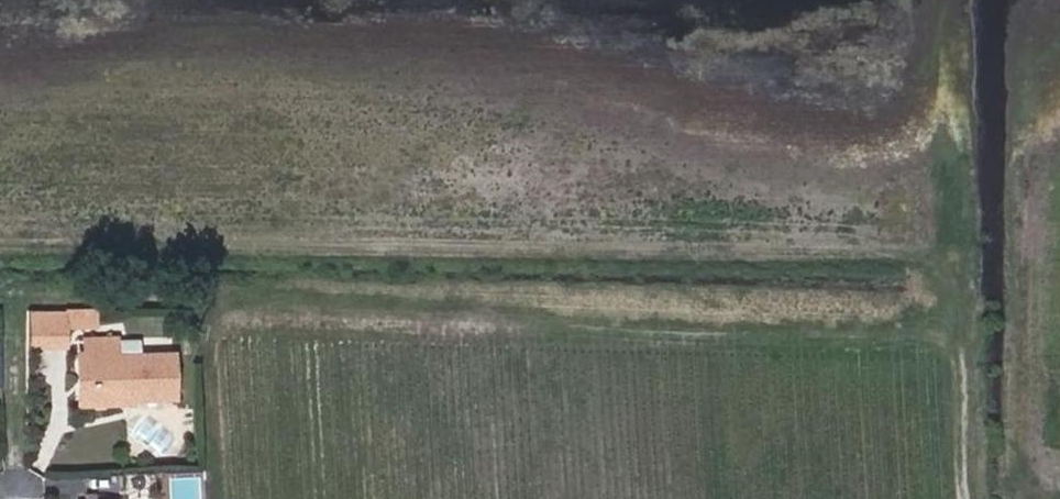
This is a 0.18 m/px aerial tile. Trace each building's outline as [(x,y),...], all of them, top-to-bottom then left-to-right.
[(82,307),(27,306),(27,347),(63,346),(63,326),(97,325),(96,307),(82,307)] [(89,339),(89,358),(96,358),(97,398),(137,398),(176,398),(176,355),(122,355),(122,339),(89,339)] [(96,358),(89,358),(82,358),(84,407),(137,407),(137,398),(97,398),(96,358)]
